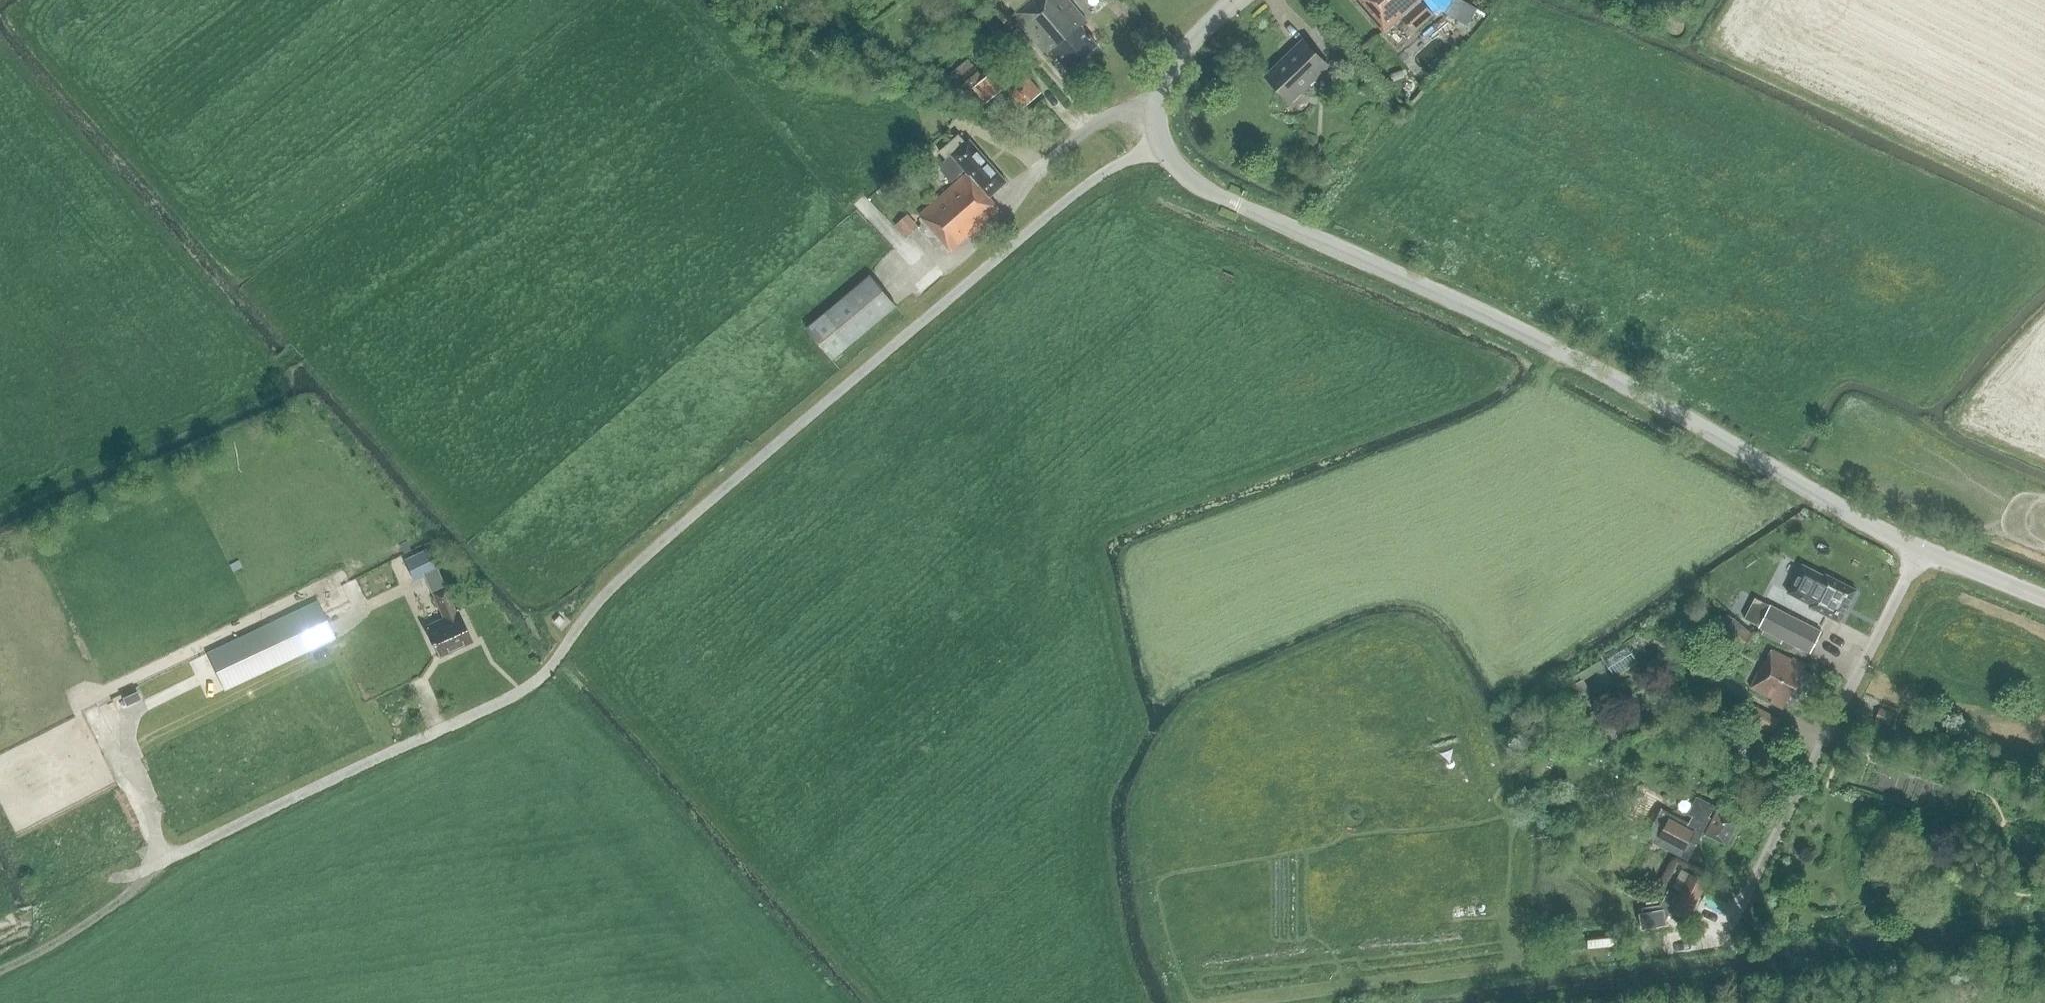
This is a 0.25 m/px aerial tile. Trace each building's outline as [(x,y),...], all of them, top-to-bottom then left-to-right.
[(1097,44),(1082,27),(1088,22),(1069,0),(1030,0),(1024,0),(1027,3),(1013,15),(1047,55),(1049,54),(1055,61),(1059,58),(1068,69),(1097,44)] [(1432,14),(1420,0),(1421,0),(1357,0),(1385,32),(1400,18),(1412,31),(1432,14)] [(1477,8),(1462,0),(1453,0),(1445,14),(1467,26),(1477,8)] [(1000,32),(1002,34),(1003,33),(986,15),(977,23),(991,38),(1000,32)] [(1290,101),(1327,65),(1303,40),(1266,76),(1290,101)] [(963,93),(982,76),(969,59),(949,76),(963,93)] [(1023,107),(1041,92),(1019,65),(1005,76),(998,67),(974,88),(986,102),(1006,86),(1023,107)] [(989,197),(1007,182),(970,140),(966,143),(959,134),(939,151),(945,158),(940,162),(939,169),(947,179),(954,179),(965,169),(967,173),(919,215),(951,251),(1000,209),(989,197)] [(1335,173),(1326,159),(1316,167),(1325,180),(1335,173)] [(897,218),(908,231),(921,219),(910,206),(897,218)] [(895,306),(868,274),(805,327),(832,360),(895,306)] [(436,568),(433,569),(424,548),(402,559),(412,581),(424,575),(432,593),(444,619),(427,627),(432,638),(430,639),(433,647),(435,646),(439,655),(472,640),(460,615),(457,616),(436,568)] [(1826,574),(1825,576),(1813,570),(1798,598),(1810,604),(1809,606),(1840,622),(1856,590),(1826,574)] [(365,601),(363,598),(374,593),(366,574),(355,579),(316,598),(317,602),(138,686),(156,722),(335,638),(326,620),(365,601)] [(1786,603),(1774,597),(1771,603),(1759,597),(1746,622),(1809,654),(1821,630),(1782,611),(1786,603)] [(1733,618),(1721,633),(1741,648),(1753,633),(1733,618)] [(1750,687),(1771,698),(1769,703),(1783,710),(1787,701),(1797,706),(1813,675),(1803,670),(1806,665),(1792,657),(1791,659),(1772,649),(1766,661),(1764,660),(1750,687)] [(1611,682),(1603,670),(1596,674),(1604,686),(1611,682)] [(1771,732),(1778,718),(1752,705),(1745,719),(1771,732)] [(1603,706),(1589,713),(1604,742),(1618,735),(1603,706)] [(1662,806),(1635,793),(1624,816),(1650,829),(1662,806)] [(1738,822),(1717,811),(1713,818),(1709,816),(1714,806),(1697,797),(1688,814),(1692,816),(1689,823),(1662,810),(1650,833),(1690,853),(1702,831),(1706,833),(1726,844),(1738,822)] [(1705,881),(1688,872),(1669,910),(1686,918),(1705,881)]
